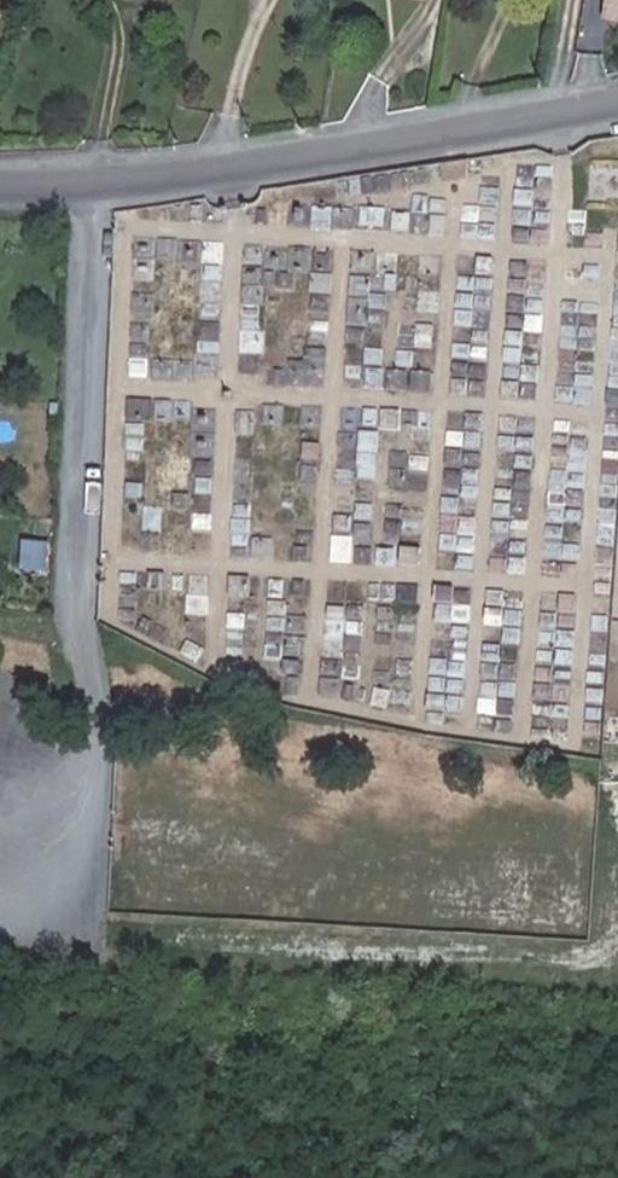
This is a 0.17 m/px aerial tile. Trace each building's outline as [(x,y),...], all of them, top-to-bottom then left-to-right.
[(605,11),(617,13),(617,0),(606,0),(605,11)]
